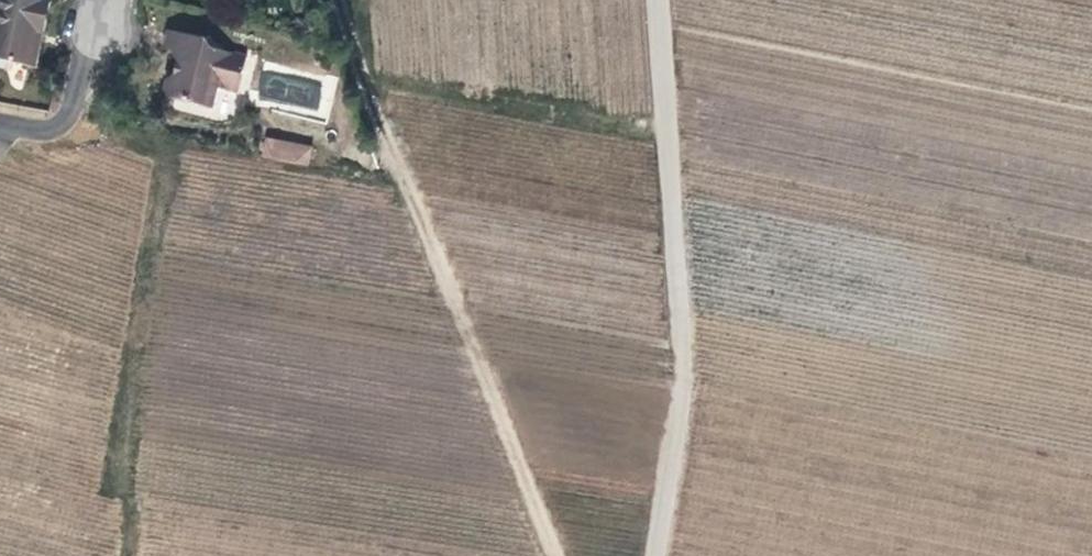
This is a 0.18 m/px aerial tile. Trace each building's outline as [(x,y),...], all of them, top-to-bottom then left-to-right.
[(25,63),(34,28),(43,30),(49,1),(43,0),(0,0),(0,58),(25,63)] [(34,28),(25,63),(35,65),(43,30),(34,28)] [(174,55),(178,36),(169,33),(165,52),(174,55)] [(238,98),(244,76),(247,62),(212,53),(206,43),(178,36),(174,55),(178,62),(178,63),(173,80),(169,82),(165,94),(169,100),(179,103),(212,112),(218,91),(238,98)] [(266,156),(310,168),(315,148),(270,137),(266,156)]
